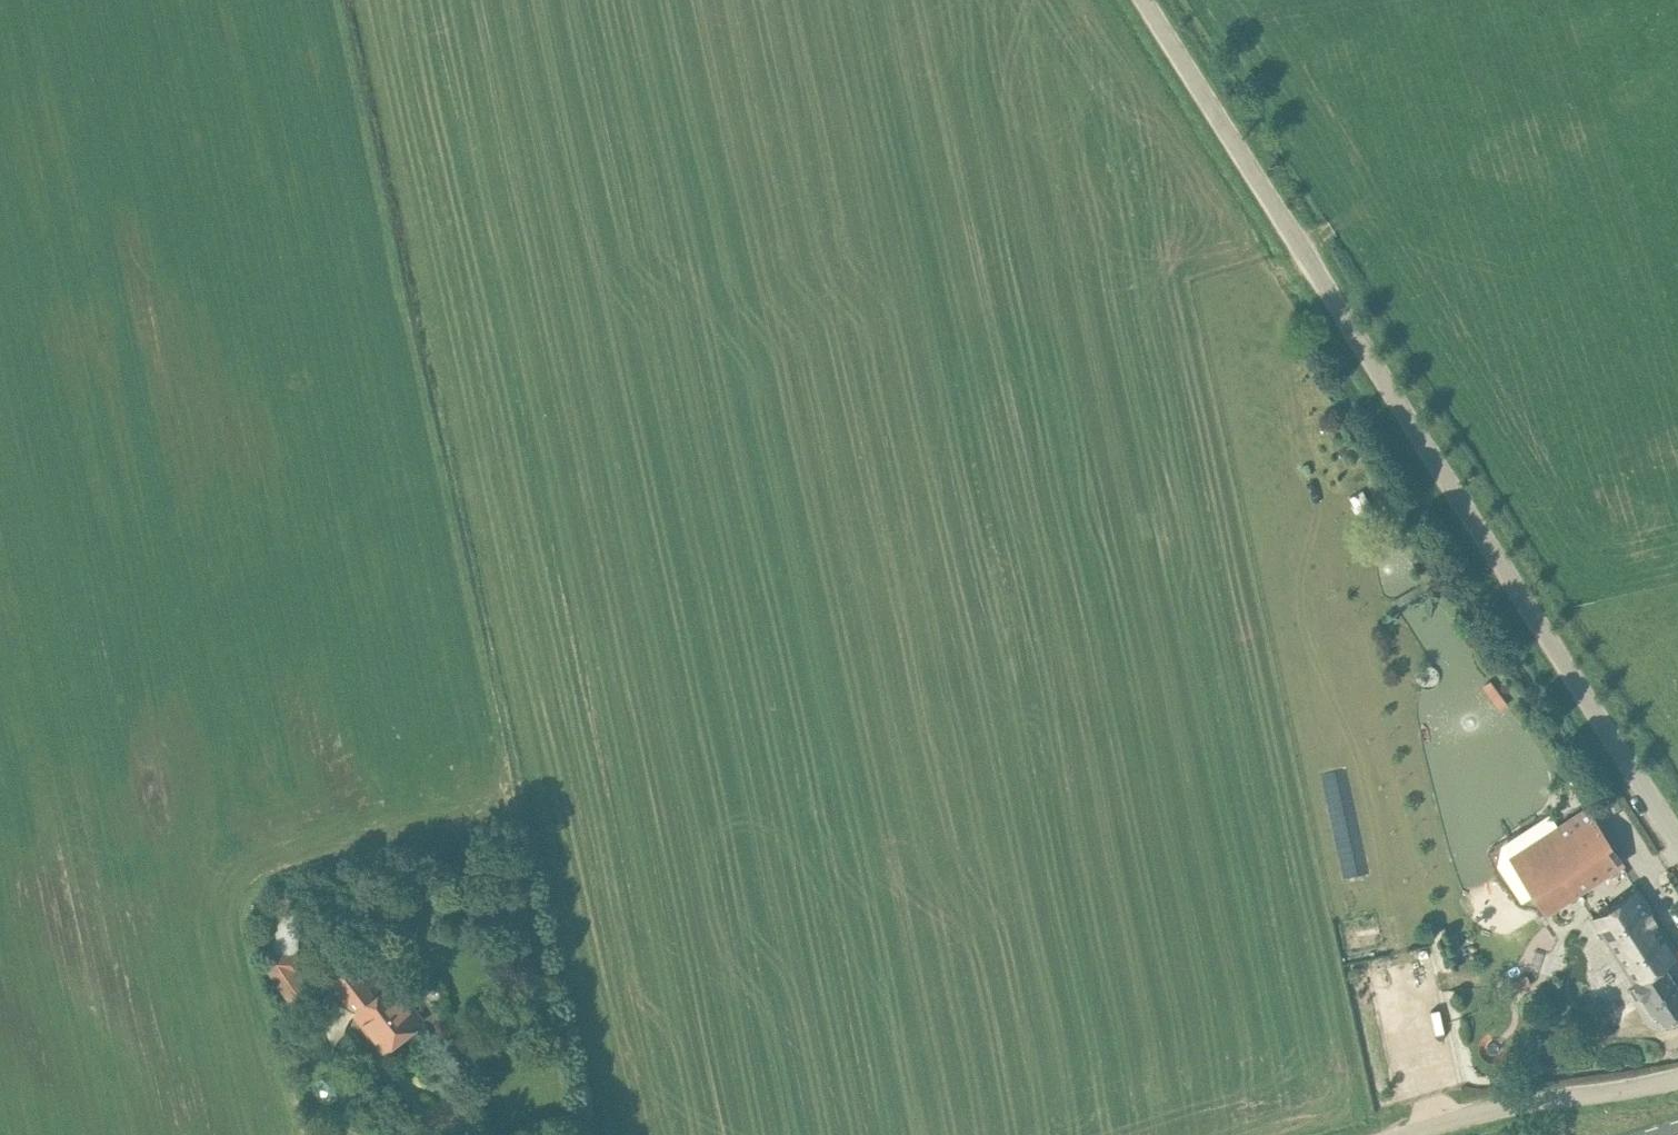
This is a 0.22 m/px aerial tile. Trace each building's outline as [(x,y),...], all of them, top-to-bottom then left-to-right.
[(1587,806),(1510,855),(1546,911),(1623,862),(1587,806)] [(1606,938),(1633,980),(1663,963),(1677,953),(1677,951),(1637,888),(1592,916),(1599,927),(1597,931),(1601,939),(1606,938)] [(289,921),(264,936),(261,937),(265,954),(264,968),(274,980),(278,978),(287,992),(297,1006),(312,996),(302,982),(293,967),(294,945),(307,945),(306,923),(312,923),(314,936),(331,933),(329,905),(312,906),(313,917),(300,912),(289,921)] [(486,926),(479,932),(480,941),(489,944),(496,939),(495,928),(486,926)] [(389,985),(383,989),(359,958),(333,977),(362,1014),(360,1019),(366,1026),(371,1025),(372,1027),(386,1045),(396,1037),(402,1039),(409,1034),(409,1027),(421,1018),(407,1000),(406,998),(401,1001),(389,985)] [(1641,997),(1652,1014),(1656,1011),(1664,1024),(1677,1015),(1677,987),(1663,963),(1633,980),(1631,981),(1633,984),(1630,989),(1635,997),(1641,997)] [(1527,974),(1510,983),(1515,992),(1532,984),(1527,974)]
